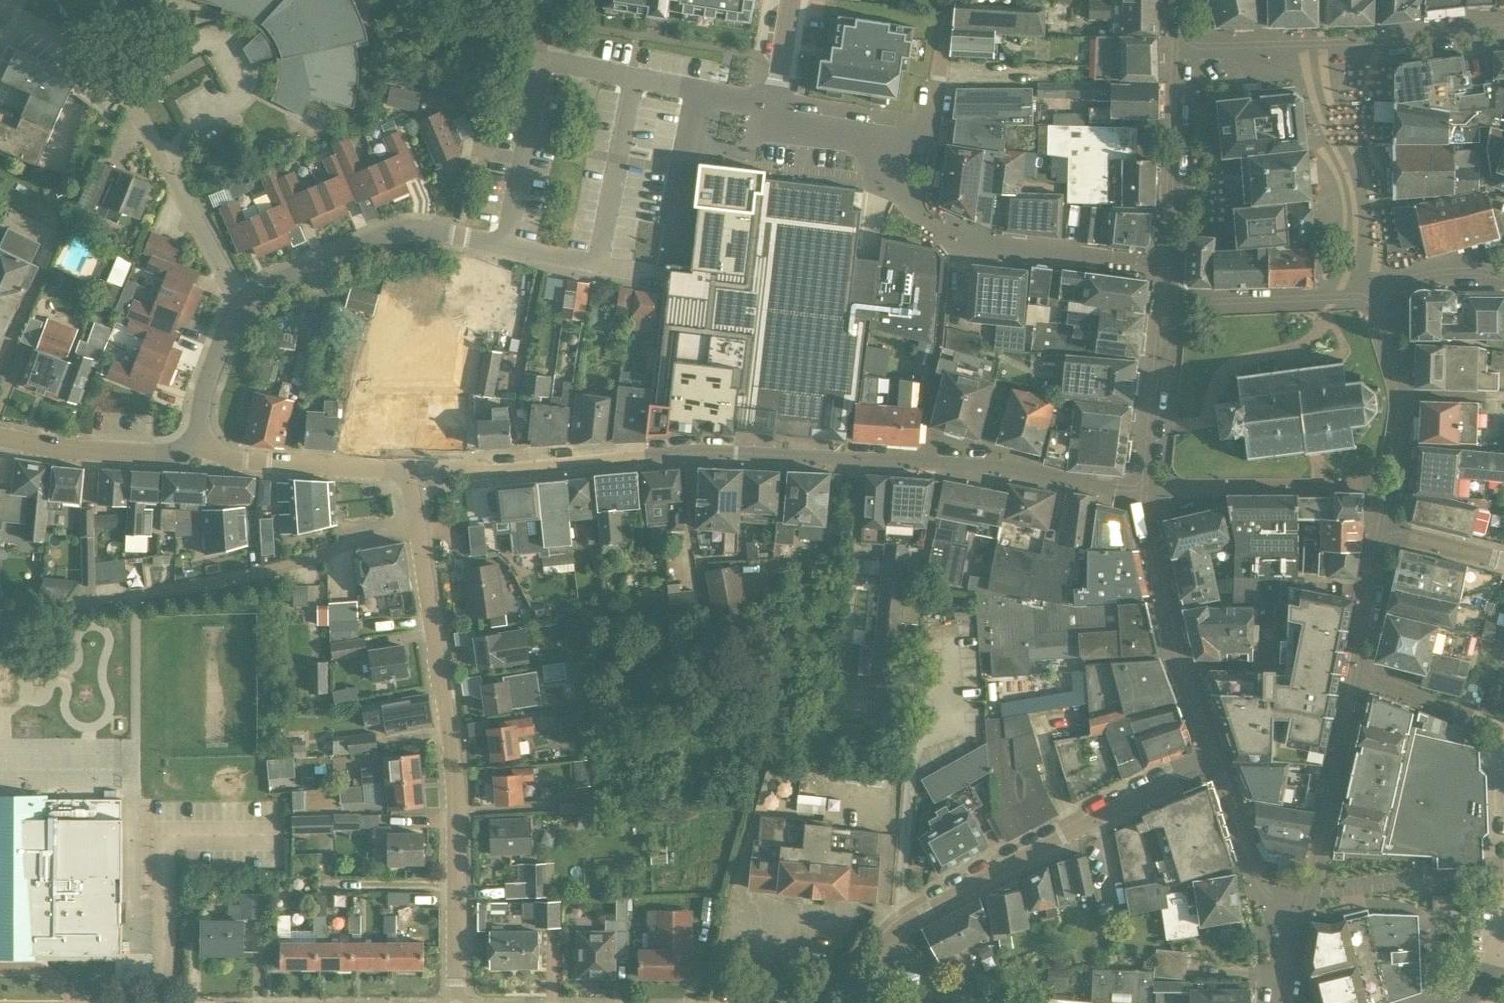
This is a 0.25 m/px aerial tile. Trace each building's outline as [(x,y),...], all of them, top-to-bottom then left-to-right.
[(222,7),(221,12),(220,12),(220,13),(234,15),(246,20),(257,27),(262,32),(266,37),(270,43),(273,48),(275,55),(277,61),(278,74),(276,87),(271,100),(301,116),(304,110),(307,103),(309,97),(353,109),(358,87),(358,65),(355,43),(368,40),(361,17),(353,0),(195,0),(222,7)] [(604,7),(647,14),(647,15),(661,17),(667,18),(669,10),(750,23),(754,0),(605,0),(604,7)] [(1123,1),(1090,0),(1089,20),(1110,21),(1110,37),(1158,37),(1159,37),(1159,36),(1158,36),(1158,1),(1123,1)] [(1259,0),(1209,0),(1216,26),(1263,26),(1259,0)] [(1269,25),(1316,24),(1316,0),(1268,0),(1269,25)] [(1373,0),(1328,0),(1328,25),(1371,24),(1373,0)] [(1420,0),(1373,0),(1371,24),(1372,24),(1418,19),(1420,0)] [(1426,10),(1464,6),(1465,0),(1427,0),(1426,10)] [(952,29),(995,32),(995,34),(1042,38),(1043,9),(956,2),(952,29)] [(832,45),(832,47),(830,60),(821,59),(816,86),(898,99),(902,70),(907,71),(909,59),(916,60),(919,40),(912,39),(914,27),(890,23),(856,18),(855,18),(838,16),(834,46),(832,45)] [(994,58),(995,34),(995,32),(952,29),(949,56),(994,58)] [(266,37),(262,32),(244,47),(252,61),(275,55),(273,48),(270,43),(266,37)] [(1120,80),(1129,80),(1160,80),(1160,78),(1159,78),(1157,40),(1158,40),(1158,37),(1110,37),(1096,37),(1094,79),(1119,79),(1119,81),(1120,81),(1120,80)] [(76,76),(17,50),(11,65),(4,80),(12,83),(33,93),(18,129),(0,122),(0,149),(39,167),(70,92),(72,87),(76,76)] [(1495,82),(1494,103),(1494,108),(1490,126),(1496,128),(1503,130),(1503,51),(1494,52),(1495,78),(1495,82)] [(202,56),(164,76),(168,84),(207,64),(202,56)] [(1449,110),(1456,111),(1455,101),(1453,89),(1470,86),(1469,72),(1464,72),(1461,56),(1432,60),(1399,64),(1396,68),(1395,99),(1449,110)] [(1160,82),(1160,80),(1129,80),(1129,84),(1112,84),(1088,83),(1061,83),(1038,83),(1037,98),(1111,98),(1111,108),(1089,108),(1088,122),(1111,123),(1111,118),(1158,119),(1158,82),(1160,82)] [(1455,101),(1456,111),(1457,111),(1494,108),(1494,103),(1495,82),(1482,83),(1484,93),(1459,96),(1459,100),(1455,101)] [(391,83),(387,103),(418,110),(423,91),(391,83)] [(990,224),(1004,228),(1007,192),(1020,193),(1024,152),(1004,151),(1008,126),(1034,126),(1034,89),(958,89),(953,119),(956,119),(953,147),(949,146),(946,169),(942,169),(939,190),(943,190),(941,204),(989,225),(990,224)] [(1247,154),(1305,147),(1300,100),(1302,98),(1300,97),(1295,94),(1296,93),(1294,92),(1292,94),(1263,97),(1263,96),(1261,96),(1261,99),(1261,100),(1249,101),(1248,98),(1210,102),(1216,158),(1222,157),(1240,156),(1240,154),(1247,154)] [(1393,146),(1454,145),(1448,145),(1448,142),(1449,110),(1395,99),(1395,101),(1393,141),(1393,144),(1393,146)] [(1457,111),(1456,111),(1449,110),(1448,142),(1463,143),(1463,127),(1489,126),(1490,126),(1494,108),(1457,111)] [(462,146),(464,141),(455,118),(450,117),(446,118),(443,112),(420,121),(438,164),(461,154),(458,147),(462,146)] [(1068,158),(1068,159),(1068,203),(1121,204),(1155,204),(1156,160),(1131,160),(1131,127),(1048,125),(1048,154),(1068,158)] [(1496,128),(1490,126),(1485,148),(1491,184),(1503,189),(1503,130),(1496,128)] [(406,181),(419,175),(400,132),(386,138),(395,158),(379,164),(393,198),(410,191),(406,181)] [(377,205),(393,198),(379,164),(363,171),(355,151),(349,137),(335,143),(340,154),(341,157),(358,197),(359,200),(372,195),(377,205)] [(1454,145),(1393,146),(1393,198),(1453,194),(1454,149),(1454,145)] [(1251,204),(1310,200),(1309,184),(1308,173),(1307,162),(1306,148),(1306,147),(1305,147),(1247,154),(1240,154),(1240,156),(1241,158),(1240,158),(1244,205),(1245,205),(1251,204)] [(1453,194),(1453,195),(1478,189),(1478,172),(1483,170),(1478,149),(1454,149),(1453,194)] [(318,185),(333,220),(350,213),(346,202),(358,197),(341,157),(340,154),(325,159),(334,179),(318,185)] [(664,293),(647,436),(671,436),(672,436),(673,428),(732,435),(734,435),(735,427),(748,428),(818,436),(845,439),(850,400),(856,400),(857,398),(850,397),(852,380),(859,380),(865,318),(870,319),(875,319),(881,261),(867,259),(855,258),(860,211),(852,210),(854,190),(764,179),(765,171),(731,167),(711,165),(700,164),(699,170),(698,180),(695,206),(699,207),(697,224),(692,269),(677,267),(667,266),(664,291),(664,293)] [(302,226),(300,222),(281,179),(280,179),(276,170),(263,175),(277,208),(261,215),(276,248),(293,241),(288,231),(302,226)] [(317,227),(333,220),(318,185),(302,192),(294,173),(281,179),(300,222),(312,217),(317,227)] [(96,192),(88,213),(119,225),(124,212),(140,219),(148,199),(145,198),(150,185),(124,174),(118,187),(113,185),(111,190),(99,185),(96,192)] [(1423,245),(1426,257),(1498,238),(1497,233),(1502,231),(1498,216),(1493,217),(1486,192),(1481,193),(1481,189),(1479,190),(1478,189),(1453,195),(1453,197),(1414,206),(1391,209),(1399,243),(1401,250),(1423,245)] [(1062,195),(1020,193),(1007,192),(1004,228),(1003,231),(1060,237),(1062,195)] [(1266,247),(1314,246),(1310,200),(1251,204),(1245,205),(1245,208),(1233,209),(1236,247),(1266,247)] [(276,248),(261,215),(245,221),(237,202),(223,208),(242,252),(255,246),(259,255),(276,248)] [(1097,243),(1109,244),(1108,245),(1145,250),(1152,245),(1155,209),(1113,207),(1113,208),(1102,208),(1081,207),(1077,241),(1097,244),(1097,243)] [(40,267),(31,263),(40,244),(8,228),(0,245),(0,345),(27,291),(28,293),(40,267)] [(146,253),(154,256),(155,256),(163,237),(154,233),(146,253)] [(1212,287),(1213,251),(1214,237),(1188,235),(1184,282),(1188,287),(1210,287),(1212,287)] [(163,237),(155,256),(166,261),(173,241),(163,237)] [(875,319),(870,319),(869,328),(934,345),(936,345),(943,251),(884,240),(881,261),(875,319)] [(173,241),(166,261),(176,265),(183,245),(173,241)] [(1266,247),(1266,286),(1282,286),(1300,285),(1303,287),(1309,287),(1311,285),(1314,285),(1314,282),(1314,246),(1266,247)] [(1213,251),(1212,287),(1266,286),(1266,247),(1236,247),(1236,249),(1213,251)] [(124,283),(133,259),(120,255),(111,279),(124,283)] [(167,278),(161,294),(195,308),(202,290),(192,286),(197,274),(166,261),(155,256),(154,256),(149,270),(167,278)] [(968,320),(997,323),(994,351),(1024,353),(1026,325),(1023,324),(1027,270),(972,265),(968,320)] [(1047,306),(1047,304),(1048,298),(1052,271),(1052,269),(1032,266),(1029,295),(1038,296),(1037,304),(1047,306)] [(1083,302),(1103,305),(1143,310),(1147,281),(1085,272),(1085,273),(1062,270),(1062,272),(1052,271),(1048,298),(1047,304),(1059,307),(1060,299),(1083,302)] [(582,321),(588,284),(567,280),(561,318),(582,321)] [(1419,289),(1415,291),(1411,294),(1410,299),(1410,339),(1414,339),(1440,339),(1486,340),(1486,344),(1503,349),(1503,296),(1466,296),(1464,297),(1462,300),(1462,323),(1439,323),(1439,309),(1454,310),(1454,299),(1453,294),(1448,290),(1419,289)] [(348,307),(374,314),(379,297),(353,290),(348,307)] [(631,316),(658,319),(661,293),(634,291),(631,316)] [(195,308),(161,294),(155,310),(136,302),(131,316),(177,335),(177,334),(174,333),(179,321),(189,325),(190,320),(195,308)] [(1138,333),(1140,333),(1143,310),(1103,305),(1101,315),(1082,313),(1083,311),(1068,309),(1067,324),(1075,325),(1131,332),(1138,333)] [(30,314),(23,341),(38,344),(45,318),(30,314)] [(173,347),(177,335),(131,316),(134,318),(128,331),(147,339),(141,355),(175,369),(182,351),(173,347)] [(1140,333),(1138,333),(1131,332),(1075,325),(1067,324),(1034,320),(1031,351),(1066,354),(1066,355),(1096,357),(1096,351),(1137,356),(1140,333)] [(96,323),(90,341),(104,345),(110,327),(96,323)] [(970,355),(972,334),(947,327),(945,348),(970,355)] [(60,400),(61,397),(73,363),(68,361),(76,340),(45,329),(37,350),(36,351),(23,386),(60,400)] [(279,346),(297,347),(298,333),(281,331),(279,346)] [(389,333),(387,345),(394,347),(396,335),(389,333)] [(984,334),(972,333),(972,334),(970,355),(981,358),(984,334)] [(396,335),(394,347),(402,348),(404,336),(396,335)] [(404,336),(402,348),(409,349),(411,337),(404,336)] [(411,337),(409,349),(416,350),(419,338),(411,337)] [(419,338),(416,350),(424,352),(426,340),(419,338)] [(83,393),(82,390),(93,360),(99,362),(104,348),(83,340),(73,363),(61,397),(64,398),(65,401),(71,404),(75,402),(77,403),(78,401),(81,399),(83,393)] [(426,340),(424,352),(431,353),(433,341),(426,340)] [(433,341),(431,353),(439,354),(441,342),(433,341)] [(441,342),(439,354),(446,356),(448,344),(441,342)] [(448,344),(446,356),(453,357),(456,345),(448,344)] [(1415,344),(1415,364),(1419,364),(1419,387),(1418,387),(1418,388),(1476,390),(1498,391),(1499,372),(1487,372),(1487,350),(1478,347),(1478,346),(1415,344)] [(456,345),(453,357),(461,358),(463,346),(456,345)] [(463,346),(461,358),(468,360),(470,348),(463,346)] [(933,418),(933,427),(978,438),(992,384),(993,384),(999,364),(977,358),(942,348),(936,372),(945,375),(933,418)] [(484,349),(478,375),(475,395),(493,398),(502,353),(484,349)] [(1492,351),(1490,366),(1503,368),(1503,353),(1492,351)] [(169,386),(175,369),(141,355),(135,371),(116,363),(111,376),(154,394),(159,381),(169,386)] [(1075,399),(1075,400),(1131,405),(1137,360),(1096,357),(1066,355),(1062,395),(1061,398),(1075,399)] [(1365,422),(1376,408),(1374,391),(1359,380),(1344,382),(1342,363),(1289,370),(1278,372),(1238,378),(1240,396),(1240,402),(1216,406),(1218,420),(1219,427),(1220,435),(1244,432),(1245,439),(1247,457),(1305,450),(1306,452),(1308,452),(1316,451),(1324,450),(1352,445),(1349,424),(1365,422)] [(646,373),(621,370),(618,398),(613,440),(646,439),(646,437),(653,389),(655,371),(646,370),(646,373)] [(544,444),(548,406),(546,405),(546,404),(540,403),(541,397),(548,397),(551,377),(523,374),(521,395),(531,396),(530,401),(532,401),(528,439),(531,440),(530,445),(544,444)] [(855,440),(888,442),(890,403),(892,378),(879,377),(879,376),(863,374),(860,401),(858,401),(855,440)] [(890,403),(888,442),(918,445),(921,405),(912,405),(914,380),(900,379),(892,378),(890,403)] [(550,406),(548,406),(544,444),(566,443),(570,408),(573,383),(564,382),(561,398),(551,397),(550,406)] [(287,400),(291,384),(282,383),(279,398),(258,393),(247,445),(283,449),(293,401),(287,400)] [(1039,454),(1040,450),(1055,399),(1012,388),(996,443),(1039,454)] [(613,441),(613,440),(618,398),(577,394),(572,443),(613,441)] [(1056,394),(1055,399),(1040,450),(1041,451),(1038,462),(1068,469),(1072,430),(1075,400),(1075,399),(1061,398),(1062,395),(1056,394)] [(468,399),(355,395),(353,446),(438,449),(466,450),(468,399)] [(1128,429),(1131,405),(1075,400),(1072,430),(1068,469),(1122,475),(1128,429)] [(337,448),(339,416),(340,402),(325,401),(324,415),(308,414),(306,446),(337,448)] [(1476,443),(1477,403),(1420,401),(1419,441),(1476,443)] [(478,422),(479,447),(479,448),(511,446),(510,420),(509,420),(508,407),(492,408),(493,421),(478,422)] [(1414,492),(1442,496),(1457,498),(1457,496),(1503,500),(1503,454),(1461,450),(1418,446),(1414,492)] [(7,474),(4,488),(2,519),(3,519),(26,521),(25,538),(44,539),(47,508),(48,497),(51,497),(54,467),(18,461),(17,475),(7,474)] [(83,504),(86,469),(54,467),(51,497),(48,497),(47,508),(62,509),(63,503),(83,504)] [(646,503),(666,501),(669,532),(684,531),(681,500),(678,470),(644,473),(646,503)] [(738,531),(739,522),(739,510),(741,471),(700,470),(697,528),(724,530),(723,552),(737,554),(738,531)] [(99,506),(129,508),(130,491),(133,491),(134,473),(100,471),(99,506)] [(739,522),(777,525),(777,523),(777,513),(779,474),(744,473),(744,471),(741,471),(739,510),(739,522)] [(777,525),(776,541),(774,559),(781,558),(782,542),(791,543),(793,527),(801,528),(801,536),(821,539),(822,525),(825,525),(829,473),(788,472),(784,523),(777,523),(777,525)] [(160,503),(160,474),(134,473),(133,491),(130,491),(129,508),(127,536),(137,536),(137,548),(148,548),(148,532),(152,532),(153,512),(141,511),(141,502),(160,503)] [(642,524),(640,508),(638,474),(593,478),(597,519),(598,518),(600,543),(624,541),(622,525),(642,524)] [(191,511),(206,510),(207,477),(167,475),(165,509),(162,509),(162,531),(176,532),(177,524),(192,523),(191,511)] [(862,542),(883,543),(887,477),(867,475),(863,527),(862,542)] [(256,479),(230,478),(207,477),(206,510),(223,510),(223,505),(239,504),(250,504),(253,502),(253,493),(255,493),(256,479)] [(887,477),(883,543),(884,543),(882,558),(880,580),(877,608),(876,614),(868,681),(894,684),(910,546),(922,548),(926,520),(927,520),(928,515),(934,480),(890,477),(887,477)] [(260,479),(259,490),(271,491),(271,480),(271,478),(260,478),(260,479)] [(597,519),(593,478),(566,480),(570,521),(583,520),(597,519)] [(570,521),(566,480),(538,483),(545,550),(545,555),(549,554),(570,553),(573,552),(569,521),(570,521)] [(999,526),(1006,493),(944,480),(936,517),(933,538),(925,580),(946,584),(946,583),(960,586),(968,544),(965,544),(969,524),(977,526),(979,521),(999,526)] [(939,480),(934,480),(928,515),(932,516),(936,517),(944,480),(939,480)] [(290,485),(279,485),(280,503),(292,502),(292,508),(336,503),(334,484),(290,481),(290,482),(290,485)] [(497,487),(500,522),(510,521),(513,552),(539,550),(545,550),(538,483),(537,483),(537,482),(497,487)] [(1006,493),(999,526),(996,538),(998,539),(997,545),(996,545),(988,589),(1061,603),(1069,559),(1074,560),(1076,546),(1058,543),(1044,540),(1052,493),(1009,484),(1006,493)] [(1442,498),(1442,496),(1414,492),(1414,494),(1407,521),(1469,537),(1470,534),(1482,536),(1484,535),(1490,512),(1488,509),(1442,498)] [(1076,546),(1088,548),(1092,549),(1092,545),(1095,504),(1095,496),(1067,493),(1058,543),(1076,546)] [(1334,521),(1360,522),(1360,520),(1362,493),(1335,493),(1335,497),(1334,521)] [(1280,578),(1285,578),(1296,579),(1296,578),(1296,520),(1321,520),(1334,521),(1335,497),(1298,497),(1297,495),(1226,495),(1227,498),(1230,518),(1234,543),(1235,543),(1235,554),(1236,554),(1235,577),(1234,577),(1234,578),(1280,578)] [(338,524),(336,503),(292,508),(293,515),(278,516),(279,535),(294,534),(338,524)] [(1095,504),(1092,545),(1132,546),(1125,511),(1095,504)] [(1172,557),(1207,549),(1234,543),(1230,518),(1228,518),(1226,506),(1164,521),(1172,557)] [(81,537),(95,537),(94,507),(81,508),(81,537)] [(245,508),(223,510),(203,511),(206,556),(248,546),(245,508)] [(259,519),(260,532),(272,531),(271,518),(259,519)] [(1320,550),(1359,551),(1359,549),(1360,522),(1334,521),(1321,520),(1320,550)] [(597,521),(582,523),(584,544),(599,542),(597,521)] [(979,521),(977,526),(976,526),(975,533),(996,538),(999,526),(979,521)] [(486,553),(484,525),(469,527),(471,543),(472,554),(486,553)] [(95,537),(81,537),(81,582),(94,582),(95,537)] [(1328,575),(1354,576),(1359,551),(1320,550),(1314,549),(1315,540),(1304,539),(1302,572),(1318,573),(1318,574),(1328,574),(1328,575)] [(748,560),(774,559),(776,541),(747,542),(748,560)] [(403,606),(401,592),(412,590),(405,545),(360,553),(367,598),(378,596),(380,610),(390,609),(392,618),(405,615),(403,606)] [(1075,604),(1087,603),(1087,607),(1142,603),(1142,594),(1147,594),(1138,550),(1133,550),(1132,546),(1092,545),(1092,549),(1088,548),(1087,588),(1074,588),(1075,604)] [(1207,549),(1172,557),(1172,559),(1181,600),(1183,606),(1219,600),(1207,549)] [(545,550),(539,550),(539,557),(542,556),(543,567),(573,564),(573,552),(570,553),(549,554),(545,555),(545,550)] [(1392,589),(1393,589),(1457,603),(1458,603),(1459,597),(1427,590),(1434,558),(1401,550),(1392,589)] [(128,576),(127,557),(96,559),(97,578),(128,576)] [(864,558),(864,571),(881,572),(881,559),(864,558)] [(1465,566),(1434,558),(1427,590),(1459,597),(1465,566)] [(714,617),(747,610),(738,564),(705,570),(714,617)] [(471,617),(504,612),(497,566),(464,570),(471,617)] [(1278,626),(1280,578),(1234,578),(1234,601),(1248,601),(1248,608),(1207,607),(1206,605),(1183,609),(1194,659),(1196,658),(1219,659),(1252,660),(1252,637),(1257,637),(1258,625),(1278,626)] [(1289,762),(1289,763),(1321,766),(1324,752),(1336,693),(1335,692),(1343,650),(1342,650),(1352,601),(1352,599),(1302,589),(1302,579),(1296,578),(1296,579),(1285,578),(1285,587),(1287,587),(1285,673),(1210,671),(1210,670),(1206,676),(1219,716),(1233,760),(1234,760),(1234,761),(1261,760),(1289,762)] [(308,607),(309,585),(294,585),(293,607),(308,607)] [(1452,626),(1457,603),(1393,589),(1387,613),(1438,626),(1439,622),(1452,626)] [(671,617),(698,614),(696,590),(669,594),(671,617)] [(1087,607),(1075,607),(987,592),(987,593),(975,590),(979,651),(991,651),(992,676),(1030,674),(1029,649),(1079,645),(1080,655),(1083,658),(1156,652),(1145,603),(1142,603),(1087,607)] [(330,604),(330,622),(358,620),(357,602),(330,604)] [(1471,634),(1438,626),(1387,613),(1375,660),(1424,673),(1421,684),(1460,694),(1465,677),(1466,677),(1470,663),(1460,660),(1461,655),(1466,656),(1471,634)] [(330,622),(330,643),(359,638),(358,620),(330,622)] [(472,661),(477,665),(478,665),(479,668),(504,664),(504,665),(529,662),(525,631),(474,638),(475,642),(474,642),(470,648),(472,661)] [(334,659),(368,654),(365,640),(332,646),(334,659)] [(851,643),(848,672),(867,674),(870,645),(851,643)] [(375,682),(409,677),(405,648),(371,653),(375,682)] [(1084,664),(1086,677),(1088,703),(1090,735),(1129,728),(1127,718),(1125,719),(1124,713),(1173,701),(1173,702),(1174,702),(1175,702),(1159,659),(1111,662),(1084,664)] [(328,692),(328,661),(308,661),(308,693),(328,692)] [(563,662),(547,665),(549,680),(565,678),(563,662)] [(504,678),(505,682),(482,686),(487,713),(511,709),(508,691),(525,688),(524,675),(504,678)] [(1494,716),(1503,689),(1487,683),(1477,710),(1494,716)] [(1482,838),(1487,832),(1486,798),(1485,776),(1479,769),(1478,747),(1462,744),(1466,730),(1452,724),(1451,727),(1444,725),(1446,721),(1418,711),(1417,719),(1411,717),(1413,709),(1369,692),(1362,719),(1359,719),(1353,747),(1356,747),(1345,797),(1342,796),(1336,824),(1339,825),(1333,850),(1436,855),(1437,868),(1475,867),(1475,865),(1481,858),(1482,858),(1482,838)] [(429,696),(383,704),(364,707),(366,722),(385,719),(388,736),(435,728),(429,696)] [(1073,804),(1096,792),(1123,778),(1145,766),(1192,749),(1182,719),(1181,720),(1176,706),(1127,718),(1129,728),(1090,735),(1054,741),(1073,804)] [(1041,764),(1031,734),(1025,714),(986,720),(994,815),(1007,841),(1030,828),(1029,826),(1032,818),(1051,808),(1042,791),(1035,766),(1041,764)] [(493,760),(520,756),(517,736),(534,734),(532,718),(512,721),(498,723),(499,729),(489,731),(491,742),(487,743),(484,746),(486,755),(489,757),(493,757),(493,760)] [(901,745),(902,725),(890,723),(888,744),(901,745)] [(350,754),(378,751),(376,733),(348,737),(350,754)] [(981,775),(968,753),(957,760),(969,782),(981,775)] [(387,759),(387,767),(362,770),(363,784),(377,783),(389,782),(389,784),(422,782),(419,756),(387,759)] [(270,759),(271,777),(296,775),(295,757),(270,759)] [(573,761),(577,787),(591,785),(588,759),(573,761)] [(957,760),(945,767),(958,788),(969,782),(957,760)] [(1261,760),(1234,761),(1234,762),(1242,779),(1249,776),(1307,787),(1309,774),(1288,771),(1289,763),(1289,762),(1261,760)] [(883,764),(859,762),(857,784),(881,786),(883,764)] [(945,767),(934,773),(946,795),(958,788),(945,767)] [(512,769),(512,776),(495,777),(497,806),(523,804),(522,782),(534,781),(534,768),(512,769)] [(946,795),(934,773),(922,780),(935,802),(946,795)] [(1249,776),(1242,779),(1250,798),(1252,797),(1281,803),(1303,806),(1307,787),(1249,776)] [(377,783),(363,784),(365,802),(379,801),(391,800),(392,811),(424,807),(422,782),(389,784),(389,782),(377,783)] [(982,805),(972,788),(922,816),(931,832),(919,838),(939,873),(958,862),(959,863),(970,857),(970,856),(989,845),(970,811),(982,805)] [(1232,865),(1222,833),(1216,816),(1208,788),(1141,815),(1143,820),(1114,833),(1127,888),(1126,888),(1130,913),(1162,907),(1162,908),(1169,907),(1167,890),(1176,889),(1175,883),(1192,878),(1232,865)] [(560,794),(560,811),(593,810),(592,793),(560,794)] [(826,810),(827,796),(800,793),(799,808),(826,810)] [(122,953),(122,923),(120,923),(120,901),(122,901),(121,818),(120,818),(120,798),(0,799),(0,954),(122,953)] [(1302,859),(1313,813),(1255,803),(1256,826),(1268,851),(1290,856),(1302,859)] [(588,831),(616,829),(615,810),(595,812),(587,812),(588,831)] [(363,812),(363,823),(380,824),(380,812),(363,812)] [(293,833),(334,832),(333,814),(293,815),(293,833)] [(334,828),(359,828),(359,814),(334,814),(334,828)] [(752,887),(780,890),(812,893),(873,899),(876,868),(878,868),(879,856),(876,856),(878,833),(829,828),(805,825),(806,819),(760,816),(758,840),(754,839),(753,856),(755,856),(752,887)] [(491,854),(530,853),(529,819),(490,820),(491,854)] [(425,836),(392,836),(392,829),(375,829),(375,845),(390,845),(391,869),(405,868),(405,864),(425,864),(425,836)] [(1288,865),(1290,856),(1268,851),(1262,839),(1255,843),(1264,860),(1288,865)] [(1058,904),(1075,900),(1074,894),(1077,893),(1077,894),(1093,890),(1085,856),(1070,859),(1070,860),(1059,862),(1050,866),(1058,904)] [(505,899),(546,897),(545,864),(519,865),(519,882),(505,883),(505,899)] [(1030,909),(1045,906),(1047,917),(1041,919),(1042,926),(1059,922),(1057,915),(1054,904),(1047,868),(1024,880),(1030,909)] [(1196,926),(1241,919),(1234,874),(1192,881),(1192,878),(1175,883),(1176,889),(1167,890),(1169,907),(1162,908),(1167,938),(1197,934),(1196,926)] [(413,890),(413,904),(428,904),(428,891),(413,890)] [(989,909),(993,932),(992,932),(994,940),(1007,937),(1005,930),(1027,927),(1022,890),(1005,893),(987,896),(989,909)] [(231,906),(231,922),(205,922),(204,955),(244,955),(245,918),(264,918),(264,893),(240,893),(240,906),(231,906)] [(390,907),(412,906),(411,894),(390,894),(390,907)] [(319,970),(353,970),(354,944),(326,944),(326,916),(327,916),(327,896),(316,896),(316,916),(314,916),(313,933),(316,933),(316,944),(319,944),(319,970)] [(1433,910),(1457,909),(1457,896),(1433,897),(1433,910)] [(572,949),(572,958),(578,964),(578,977),(613,977),(614,950),(627,950),(628,898),(616,898),(616,920),(605,920),(605,933),(578,933),(578,943),(572,949)] [(982,918),(985,916),(979,899),(923,929),(939,961),(986,936),(981,926),(985,924),(982,918)] [(561,901),(535,901),(535,927),(561,927),(561,901)] [(690,978),(691,955),(691,911),(649,910),(649,951),(640,951),(639,977),(690,978)] [(1363,916),(1329,923),(1314,921),(1314,922),(1312,921),(1305,961),(1315,1002),(1388,1002),(1390,1002),(1388,996),(1414,987),(1415,993),(1420,992),(1417,915),(1373,914),(1363,916)] [(283,970),(319,970),(319,944),(316,944),(290,944),(291,916),(278,917),(278,934),(280,934),(281,944),(283,944),(283,970)] [(349,933),(361,933),(360,916),(348,916),(349,933)] [(387,935),(399,935),(399,918),(387,918),(387,935)] [(490,932),(491,969),(538,968),(538,932),(490,932)] [(353,970),(389,970),(389,944),(354,944),(353,970)] [(425,970),(425,944),(389,944),(389,970),(425,970)] [(1184,980),(1187,953),(1155,949),(1153,977),(1184,980)] [(1111,1002),(1153,1002),(1153,981),(1153,971),(1094,968),(1092,1002),(1111,1002)] [(1153,1002),(1250,1002),(1250,989),(1249,989),(1249,981),(1153,981),(1153,1002)]
